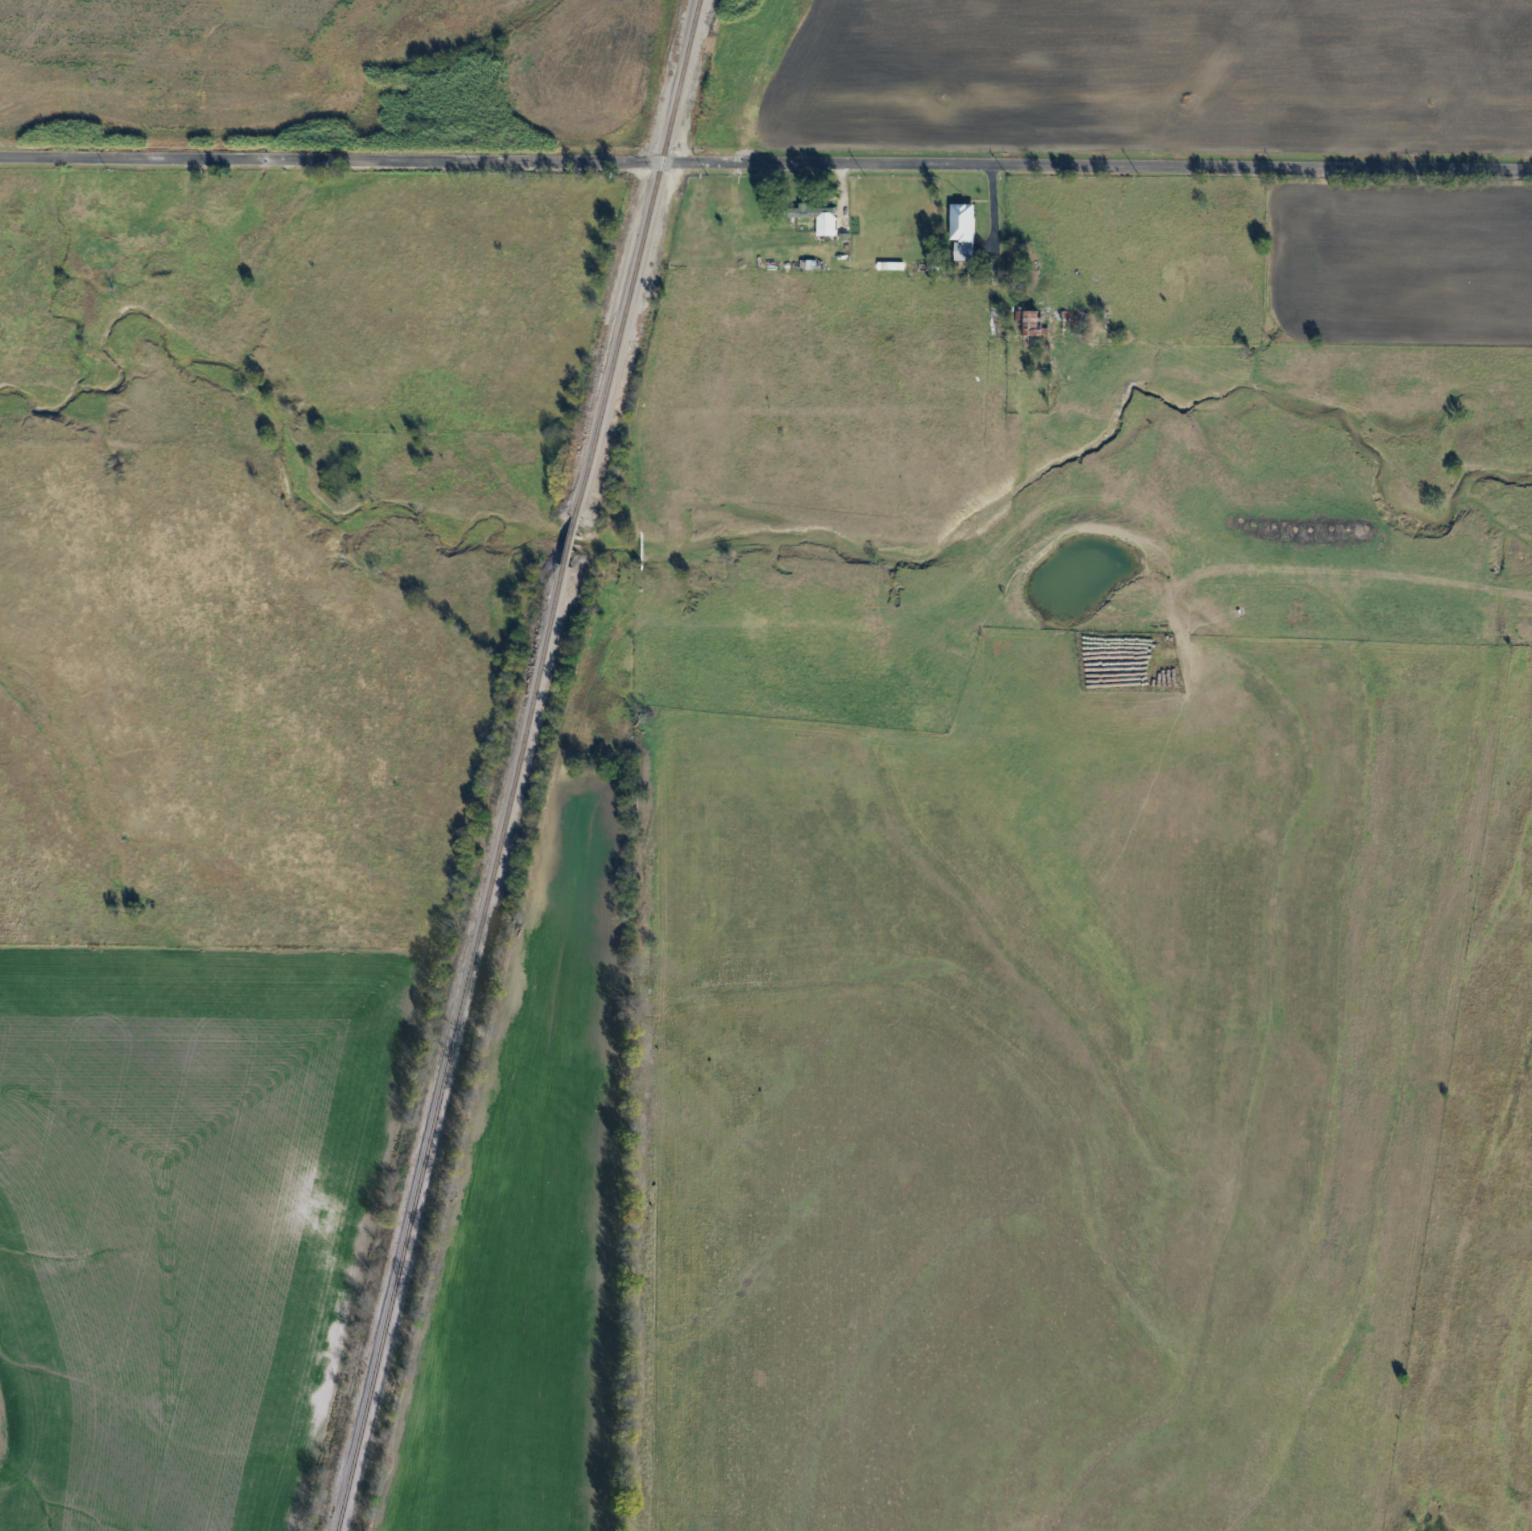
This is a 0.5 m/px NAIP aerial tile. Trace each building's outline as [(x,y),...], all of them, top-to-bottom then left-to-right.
[(973,260),(950,260),(950,202),(973,202),(973,260)] [(788,204),(833,205),(832,232),(816,231),(817,217),(787,216),(788,204)] [(1008,266),(1005,247),(1013,246),(1016,265),(1008,266)] [(1041,309),(1041,335),(1021,335),(1021,309),(1041,309)] [(1086,310),(1086,335),(1062,335),(1062,310),(1086,310)]
